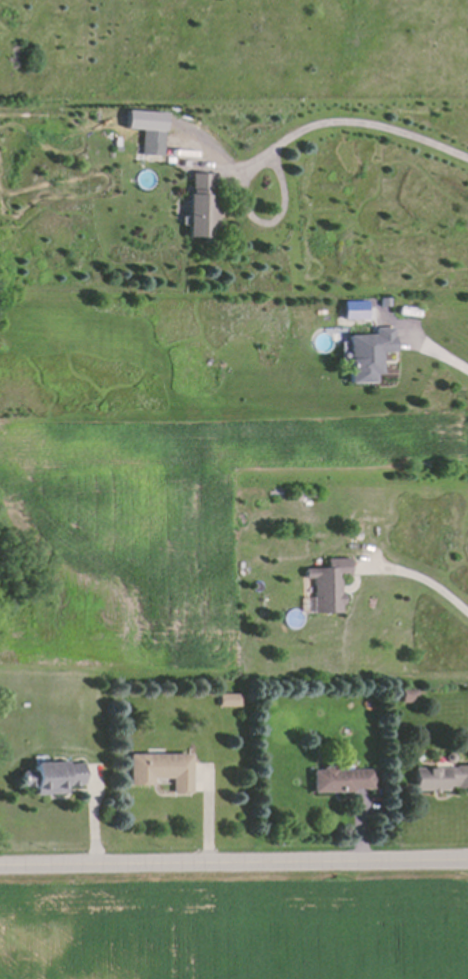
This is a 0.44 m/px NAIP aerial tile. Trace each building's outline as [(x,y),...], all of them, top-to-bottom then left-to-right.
[(140,130),(160,131),(159,156),(138,155),(140,130)] [(186,243),(189,175),(208,175),(208,199),(214,200),(213,244),(186,243)] [(377,305),(376,296),(384,295),(385,305),(377,305)] [(338,317),(338,300),(362,299),(362,317),(338,317)] [(347,337),(373,337),(373,329),(389,328),(390,352),(377,352),(377,374),(371,374),(371,382),(348,383),(347,337)] [(311,582),(305,582),(302,581),(302,577),(304,573),(325,573),(326,564),(347,563),(347,580),(338,580),(338,598),(342,598),(341,608),(339,608),(339,617),(312,616),(311,582)] [(414,689),(414,694),(409,694),(409,702),(399,701),(400,687),(414,689)] [(218,691),(238,691),(238,705),(219,705),(218,691)] [(128,782),(128,751),(189,750),(189,789),(171,789),(170,774),(151,774),(151,782),(128,782)] [(445,761),(442,759),(442,755),(445,751),(449,751),(452,754),(452,758),(449,761),(445,761)] [(20,768),(32,768),(32,762),(44,761),(45,758),(50,758),(50,760),(79,759),(80,781),(75,781),(75,782),(68,783),(68,781),(62,781),(62,785),(33,786),(33,781),(20,782),(20,768)] [(313,789),(312,764),(372,765),(372,784),(352,784),(352,789),(313,789)] [(454,765),(467,764),(467,786),(455,786),(455,784),(444,784),(444,788),(412,788),(412,767),(454,766),(454,765)]
